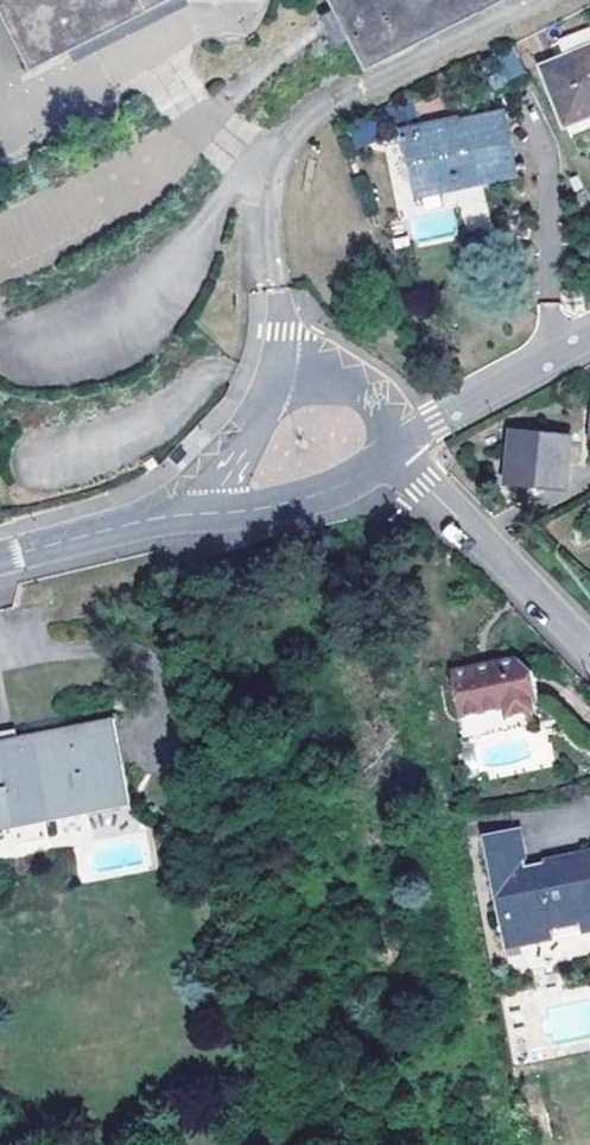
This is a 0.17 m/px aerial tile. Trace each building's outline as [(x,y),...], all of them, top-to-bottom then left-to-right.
[(27,67),(159,0),(0,0),(0,13),(27,67)] [(361,68),(494,0),(327,0),(361,68)] [(567,125),(589,115),(589,48),(543,68),(567,125)] [(514,49),(495,56),(504,81),(523,74),(514,49)] [(453,125),(405,136),(418,192),(454,184),(455,189),(485,182),(483,178),(515,171),(504,117),(453,129),(453,125)] [(353,147),(375,143),(372,125),(351,128),(353,147)] [(514,459),(565,464),(567,442),(516,437),(514,459)] [(565,464),(514,459),(512,478),(562,482),(565,464)] [(469,670),(452,673),(461,718),(506,711),(507,719),(535,714),(533,705),(540,703),(534,673),(517,660),(501,663),(501,666),(470,672),(469,670)] [(125,798),(110,718),(0,740),(0,823),(125,798)] [(485,838),(507,960),(556,951),(554,941),(582,935),(584,945),(589,944),(589,868),(531,879),(521,830),(485,838)]
